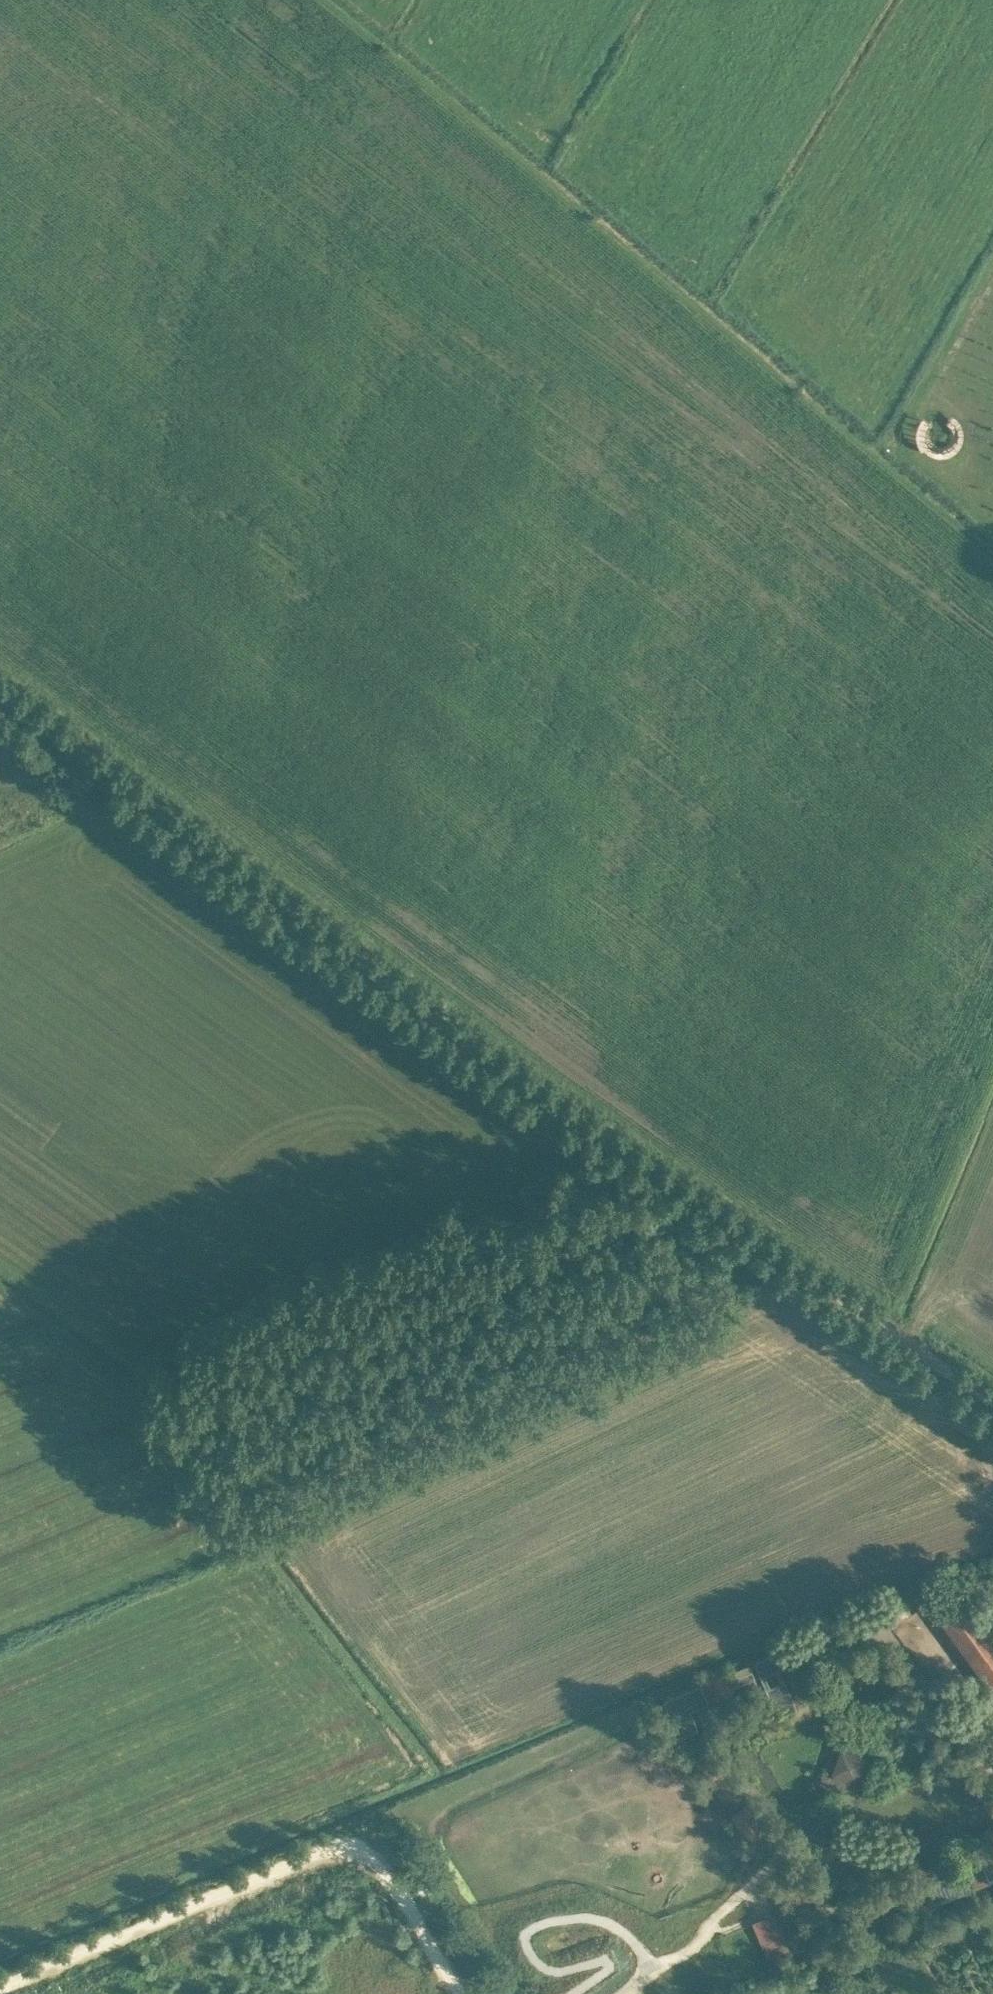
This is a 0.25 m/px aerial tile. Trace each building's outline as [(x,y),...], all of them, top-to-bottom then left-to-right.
[(944,1618),(992,1685),(992,1651),(961,1606),(977,1595),(962,1575),(930,1598),(944,1618)] [(860,1632),(874,1627),(874,1625),(909,1613),(903,1598),(879,1606),(880,1611),(870,1614),(869,1610),(854,1615),(860,1632)] [(857,1784),(860,1777),(868,1755),(840,1745),(830,1774),(857,1784)] [(772,1925),(756,1932),(773,1972),(795,1963),(778,1923),(772,1925)]
